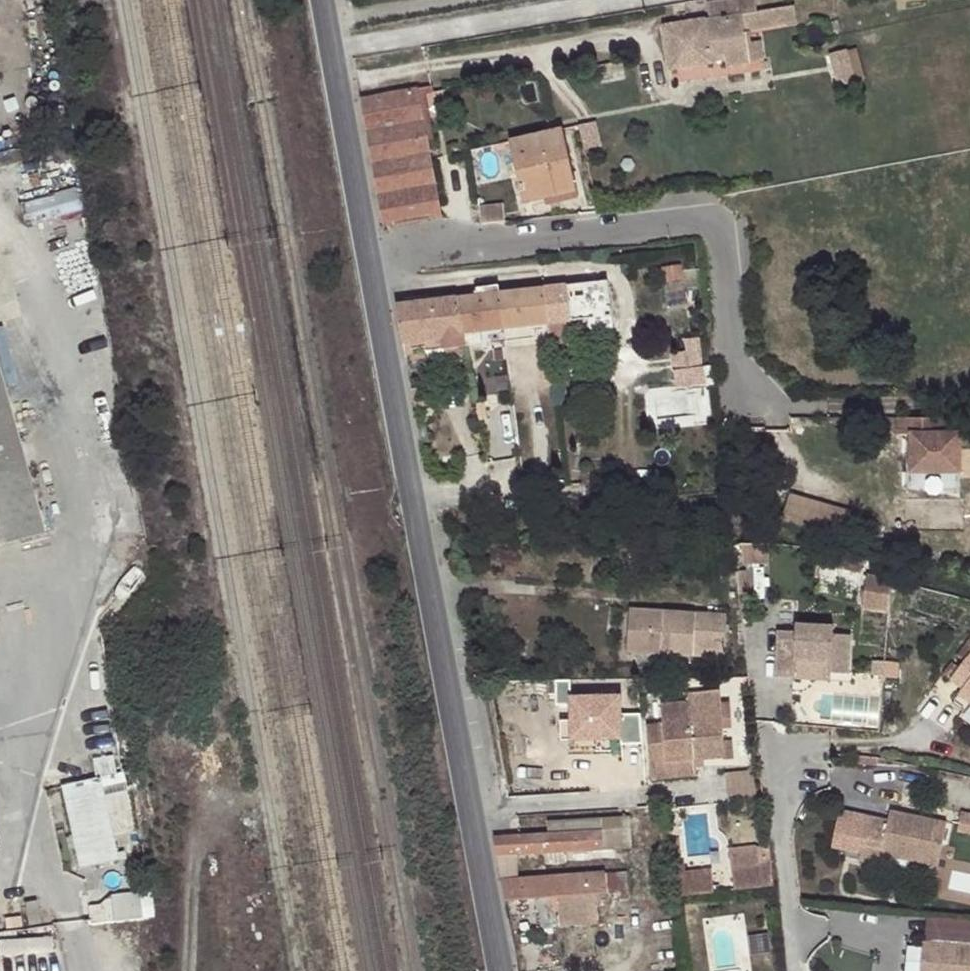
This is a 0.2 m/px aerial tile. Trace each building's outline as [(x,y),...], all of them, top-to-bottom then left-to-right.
[(663,25),(670,68),(711,62),(710,54),(723,52),(724,60),(725,67),(748,64),(748,61),(743,29),(749,28),(796,21),(793,5),(757,11),(755,0),(714,0),(705,1),(709,19),(663,25)] [(751,42),(749,28),(743,29),(748,61),(764,59),(761,40),(751,42)] [(854,47),(844,49),(853,82),(863,80),(854,47)] [(853,82),(844,49),(828,54),(836,86),(853,82)] [(710,54),(711,62),(724,60),(723,52),(710,54)] [(430,85),(419,87),(428,139),(434,139),(425,93),(432,92),(430,85)] [(419,87),(358,97),(372,178),(381,226),(441,216),(428,139),(419,87)] [(596,120),(578,124),(584,149),(602,146),(596,120)] [(523,203),(544,198),(575,190),(562,128),(509,141),(523,203)] [(49,194),(53,215),(84,209),(80,188),(49,194)] [(575,190),(544,198),(545,205),(578,199),(575,190)] [(547,323),(549,345),(569,343),(567,329),(567,322),(587,320),(587,327),(612,325),(607,280),(588,282),(587,273),(562,276),(562,284),(539,287),(543,324),(547,323)] [(543,324),(539,287),(499,291),(498,285),(461,289),(462,295),(453,296),(459,334),(464,334),(466,345),(482,343),(481,331),(531,326),(543,324)] [(395,302),(401,342),(422,340),(444,338),(445,347),(445,352),(467,350),(466,345),(464,334),(459,334),(453,296),(446,297),(445,290),(429,292),(429,300),(395,302)] [(567,322),(567,329),(587,327),(587,320),(567,322)] [(533,340),(531,326),(481,331),(482,343),(482,344),(533,340)] [(672,353),(674,370),(702,367),(700,337),(684,338),(686,352),(672,353)] [(423,350),(445,347),(444,338),(422,340),(423,350)] [(702,367),(674,370),(673,370),(675,386),(706,383),(704,367),(702,367)] [(43,531),(0,374),(0,543),(43,531)] [(712,420),(710,385),(649,389),(651,423),(712,420)] [(925,473),(969,472),(969,428),(924,429),(925,473)] [(792,514),(841,525),(845,504),(797,493),(792,514)] [(864,600),(889,602),(891,571),(867,569),(864,600)] [(693,649),(723,651),(726,615),(629,609),(627,652),(692,657),(693,649)] [(830,663),(829,673),(847,675),(849,636),(832,634),(832,627),(794,624),(795,633),(777,632),(775,671),(795,673),(795,661),(830,663)] [(949,672),(962,681),(969,688),(969,646),(949,672)] [(722,659),(723,651),(693,649),(692,657),(722,659)] [(884,666),(885,652),(871,651),(870,665),(884,666)] [(829,681),(829,673),(830,663),(795,661),(795,673),(794,678),(829,681)] [(962,681),(958,686),(968,695),(969,692),(969,688),(962,681)] [(688,705),(660,708),(662,727),(645,728),(649,765),(694,761),(722,758),(724,758),(723,747),(718,695),(687,698),(688,705)] [(731,746),(723,747),(724,758),(722,758),(722,760),(732,760),(731,746)] [(694,761),(649,765),(650,780),(695,776),(694,761)] [(101,777),(62,785),(80,867),(118,858),(101,777)] [(949,822),(893,810),(890,820),(871,816),(862,859),(881,863),(883,854),(940,865),(949,822)] [(603,847),(602,832),(602,830),(566,832),(566,821),(546,822),(547,834),(492,837),(495,855),(544,853),(545,864),(565,863),(564,852),(604,851),(603,847)] [(631,830),(602,832),(603,847),(631,846),(631,830)] [(679,854),(669,855),(673,897),(713,893),(711,873),(684,876),(683,863),(680,864),(679,854)] [(730,870),(732,890),(772,886),(770,866),(730,870)] [(626,871),(604,872),(606,893),(616,892),(617,899),(630,898),(626,871)] [(606,893),(604,872),(500,880),(504,901),(556,898),(557,913),(595,910),(593,894),(606,893)] [(113,895),(116,919),(143,917),(139,892),(113,895)] [(36,899),(26,901),(29,923),(39,922),(36,899)] [(618,909),(617,899),(609,900),(611,910),(618,909)] [(20,915),(3,918),(5,928),(21,926),(20,915)] [(927,941),(925,970),(969,970),(969,945),(927,941)]
